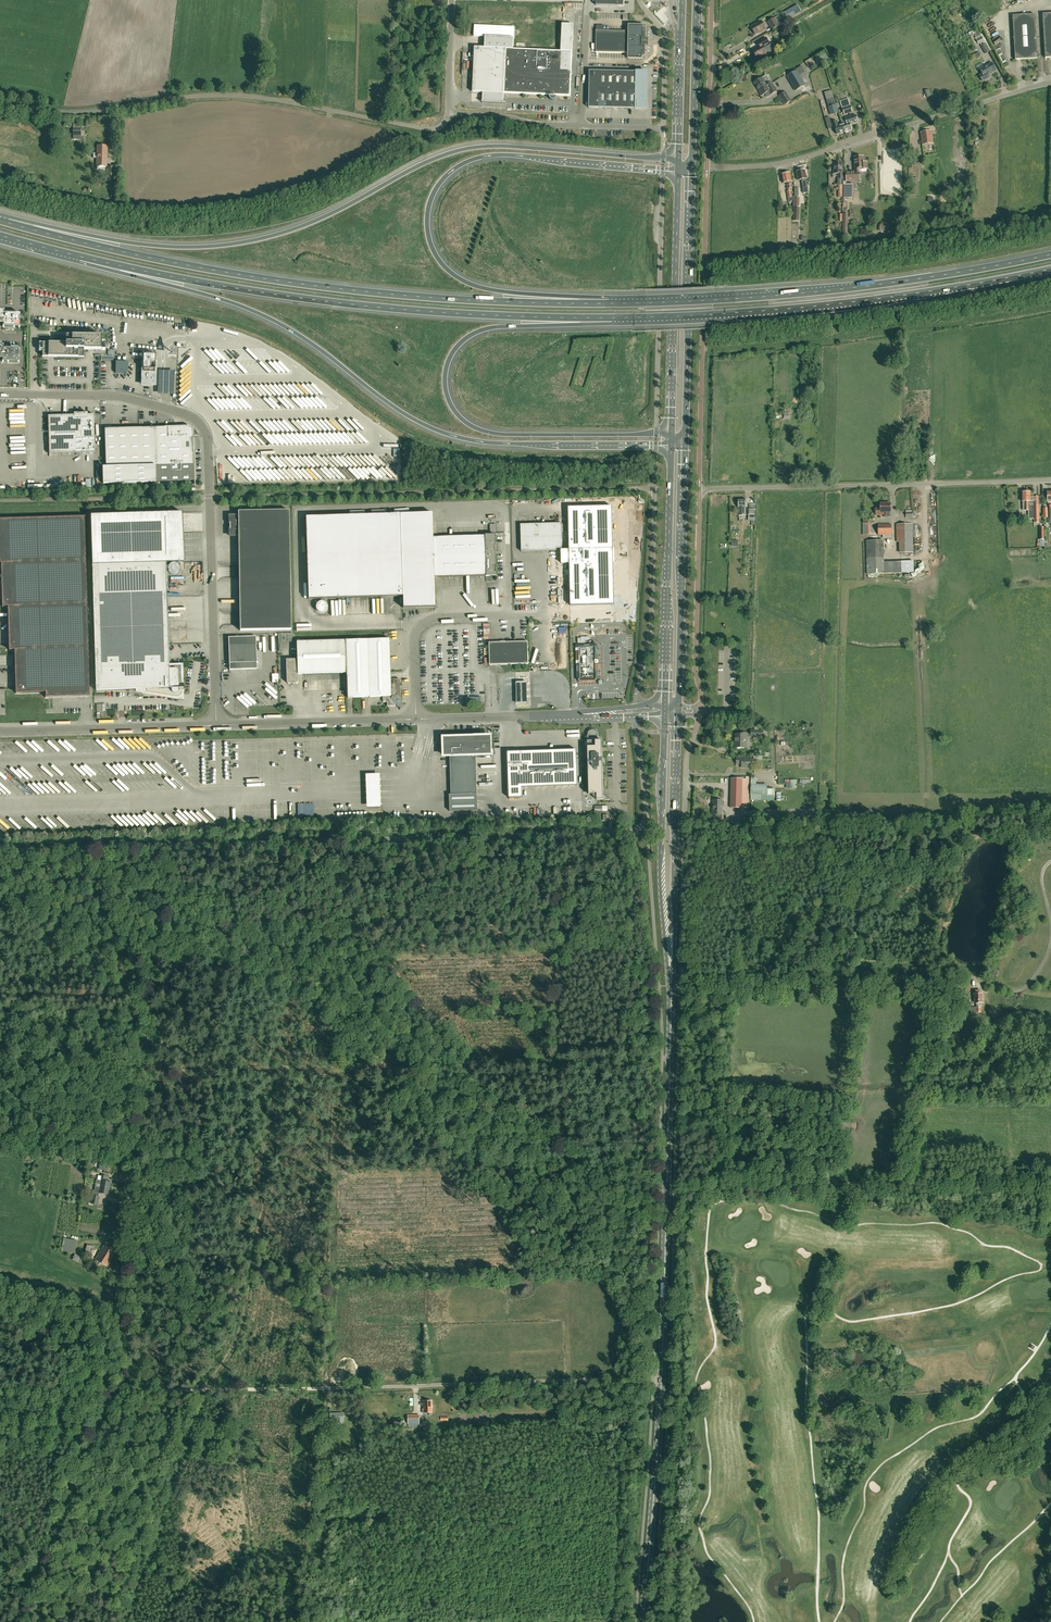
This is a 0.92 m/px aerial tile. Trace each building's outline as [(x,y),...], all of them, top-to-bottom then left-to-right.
[(788,19),(801,11),(798,5),(785,13),(788,19)] [(1035,14),(1013,16),(1015,60),(1038,58),(1035,14)] [(1043,14),(1045,58),(1050,58),(1050,14),(1043,14)] [(779,26),(774,19),(768,22),(773,30),(778,26),(779,26)] [(761,21),(751,27),(755,35),(761,31),(762,32),(766,29),(761,21)] [(570,96),(572,52),(573,25),(562,25),(561,52),(510,49),(510,38),(485,37),(485,48),(475,48),(473,90),(471,90),(471,92),(483,93),(482,103),(503,104),(504,94),(504,93),(550,95),(550,98),(550,99),(550,100),(551,100),(552,101),(554,101),(555,100),(556,100),(556,99),(557,97),(557,96),(570,96)] [(510,38),(511,27),(474,25),(474,36),(485,37),(510,38)] [(646,29),(643,29),(643,26),(629,26),(629,31),(604,31),(596,31),(596,53),(628,53),(628,59),(642,59),(642,56),(645,56),(646,29)] [(980,44),(981,46),(986,44),(985,41),(984,41),(981,34),(975,37),(978,45),(980,44)] [(758,59),(766,54),(763,49),(770,45),(766,38),(758,43),(760,47),(753,51),(758,59)] [(990,52),(986,44),(981,46),(986,54),(990,52)] [(1002,60),(998,53),(996,55),(1001,63),(1006,61),(1004,58),(1002,60)] [(812,58),(805,62),(808,68),(815,63),(812,58)] [(982,64),(977,67),(978,70),(979,69),(980,70),(982,74),(979,76),(983,82),(989,78),(988,75),(996,70),(992,63),(984,67),(982,64)] [(647,109),(647,72),(590,71),(589,108),(647,109)] [(791,83),(801,78),(797,71),(787,76),(791,83)] [(763,78),(754,83),(762,96),(769,92),(771,95),(777,91),(772,83),(771,83),(767,85),(763,78)] [(805,85),(801,78),(791,83),(796,91),(805,85)] [(832,91),(825,93),(826,96),(829,107),(831,115),(838,113),(836,107),(836,105),(833,94),(832,91)] [(791,101),(786,92),(780,96),(785,105),(791,101)] [(841,103),(844,115),(853,112),(849,101),(841,103)] [(845,123),(842,124),(844,132),(852,130),(850,123),(853,123),(858,122),(856,115),(845,118),(845,119),(846,123),(845,123)] [(837,121),(827,124),(829,130),(835,128),(836,134),(844,132),(842,124),(838,125),(837,121)] [(921,133),(923,145),(933,143),(931,131),(921,133)] [(107,167),(107,146),(97,146),(97,153),(93,153),(93,158),(97,158),(97,166),(107,167)] [(863,157),(855,157),(855,161),(854,161),(855,171),(846,172),(847,181),(860,180),(859,169),(860,169),(867,169),(867,162),(864,162),(863,157)] [(842,179),(842,164),(834,164),(834,174),(838,174),(838,179),(842,179)] [(805,170),(797,172),(798,181),(801,180),(803,186),(803,193),(808,193),(808,185),(807,179),(807,175),(806,175),(805,170)] [(781,175),(783,183),(786,183),(788,189),(792,188),(791,182),(792,182),(790,173),(781,175)] [(852,186),(844,186),(843,199),(852,199),(852,186)] [(20,313),(4,313),(4,324),(3,324),(3,327),(20,327),(20,313)] [(102,350),(102,336),(64,335),(64,343),(43,342),(42,357),(84,357),(84,350),(102,350)] [(3,359),(2,359),(2,362),(19,362),(19,348),(4,348),(3,348),(3,359)] [(143,362),(142,385),(155,385),(155,363),(156,355),(143,355),(143,362)] [(128,373),(128,362),(116,362),(116,373),(128,373)] [(95,453),(94,415),(88,415),(88,413),(74,413),(74,415),(48,416),(49,454),(95,453)] [(104,429),(109,429),(109,437),(105,438),(106,467),(131,466),(131,483),(156,482),(194,481),(194,464),(193,430),(189,426),(154,427),(104,429)] [(923,440),(922,432),(908,433),(909,440),(923,440)] [(106,467),(103,467),(103,484),(131,483),(131,466),(106,467)] [(1039,522),(1039,504),(1030,504),(1030,501),(1026,501),(1026,492),(1022,492),(1022,501),(1024,501),(1024,510),(1034,510),(1034,522),(1039,522)] [(1030,492),(1026,492),(1026,501),(1030,501),(1030,504),(1039,504),(1039,496),(1030,497),(1030,492)] [(891,517),(891,512),(891,503),(880,504),(880,508),(875,508),(876,515),(884,515),(884,517),(891,517)] [(291,630),(289,511),(238,512),(238,516),(230,516),(230,524),(229,524),(229,528),(230,528),(230,536),(238,536),(240,631),(291,630)] [(169,666),(166,563),(184,562),(182,513),(91,515),(96,691),(144,689),(144,692),(178,697),(179,696),(180,697),(180,696),(181,696),(181,695),(181,694),(182,694),(181,666),(169,666)] [(496,576),(495,534),(484,535),(484,536),(433,537),(432,513),(306,517),(308,599),(402,596),(403,608),(435,607),(434,577),(485,575),(486,576),(496,576)] [(0,519),(0,563),(1,563),(3,606),(8,606),(9,650),(15,650),(16,693),(46,692),(46,698),(90,696),(85,517),(0,519)] [(598,549),(597,522),(580,523),(580,521),(570,523),(521,525),(522,552),(571,550),(581,552),(581,550),(598,549)] [(891,535),(891,524),(878,525),(878,535),(891,535)] [(913,553),(912,524),(896,524),(897,542),(901,542),(901,553),(913,553)] [(884,562),(883,540),(866,541),(867,563),(884,562)] [(911,572),(910,560),(898,560),(898,572),(911,572)] [(172,563),(171,564),(170,564),(169,565),(168,566),(168,567),(168,568),(168,569),(168,570),(168,571),(168,572),(169,572),(169,573),(170,573),(170,574),(171,574),(172,575),(173,575),(174,575),(175,575),(176,574),(177,574),(178,573),(179,572),(179,571),(180,570),(180,569),(180,568),(179,567),(179,566),(179,565),(178,565),(178,564),(177,564),(176,563),(175,563),(174,563),(173,563),(172,563)] [(257,662),(256,645),(256,638),(228,639),(229,646),(229,663),(229,671),(257,670),(257,662)] [(389,639),(342,640),(343,673),(347,673),(347,698),(352,697),(362,697),(383,697),(383,702),(387,702),(387,706),(389,706),(398,706),(398,705),(400,702),(401,702),(400,679),(390,680),(390,674),(390,668),(389,639)] [(321,674),(343,673),(342,640),(297,642),(297,659),(286,660),(287,681),(287,682),(287,683),(288,683),(289,684),(292,684),(295,684),(296,684),(297,683),(298,683),(298,682),(298,681),(298,674),(321,674)] [(528,642),(489,643),(490,665),(528,664),(528,642)] [(596,646),(578,647),(579,681),(597,680),(596,668),(598,668),(597,660),(596,660),(596,646)] [(517,700),(517,704),(528,703),(528,700),(527,694),(527,687),(527,682),(516,682),(517,687),(517,694),(517,700)] [(763,737),(763,730),(761,730),(761,727),(754,727),(754,730),(751,730),(751,735),(751,737),(752,737),(763,737)] [(588,734),(588,736),(589,794),(593,794),(593,796),(595,798),(597,798),(597,800),(603,800),(609,800),(603,793),(603,764),(604,764),(604,758),(602,758),(602,741),(598,741),(598,735),(597,733),(597,732),(595,730),(594,730),(592,730),(590,730),(589,731),(588,732),(588,734)] [(735,734),(734,748),(746,748),(747,748),(747,735),(747,733),(740,733),(740,734),(735,734)] [(457,737),(444,738),(444,756),(450,756),(451,794),(449,795),(450,811),(478,810),(477,783),(476,755),(492,755),(492,754),(491,736),(483,737),(483,735),(475,735),(475,737),(462,737),(462,736),(462,735),(457,736),(457,737)] [(508,756),(507,756),(508,756),(509,798),(523,798),(522,787),(578,785),(576,750),(520,752),(520,751),(520,752),(515,752),(514,751),(512,751),(512,752),(508,752),(508,756)] [(751,758),(737,758),(736,764),(742,764),(742,767),(750,768),(751,758)] [(756,777),(751,777),(750,800),(774,801),(774,795),(767,795),(767,784),(756,784),(756,777)] [(36,783),(42,788),(46,792),(48,790),(50,792),(52,789),(40,778),(36,783)] [(748,808),(749,779),(742,779),(731,778),(730,808),(741,808),(748,808)] [(722,815),(722,800),(713,800),(713,808),(712,808),(712,815),(722,815)] [(101,1184),(100,1188),(95,1187),(94,1191),(99,1192),(99,1193),(107,1195),(109,1186),(110,1187),(111,1182),(106,1181),(107,1176),(102,1175),(101,1181),(97,1180),(96,1183),(101,1184)] [(99,1197),(92,1196),(91,1203),(98,1205),(99,1197)] [(88,1248),(95,1250),(96,1243),(89,1241),(88,1248)] [(107,1267),(117,1252),(105,1244),(95,1260),(107,1267)] [(432,1405),(432,1401),(423,1401),(423,1409),(422,1409),(422,1413),(432,1413),(432,1407),(433,1407),(433,1405),(432,1405)] [(337,1423),(343,1422),(343,1421),(343,1413),(331,1414),(331,1420),(337,1419),(337,1423)]
